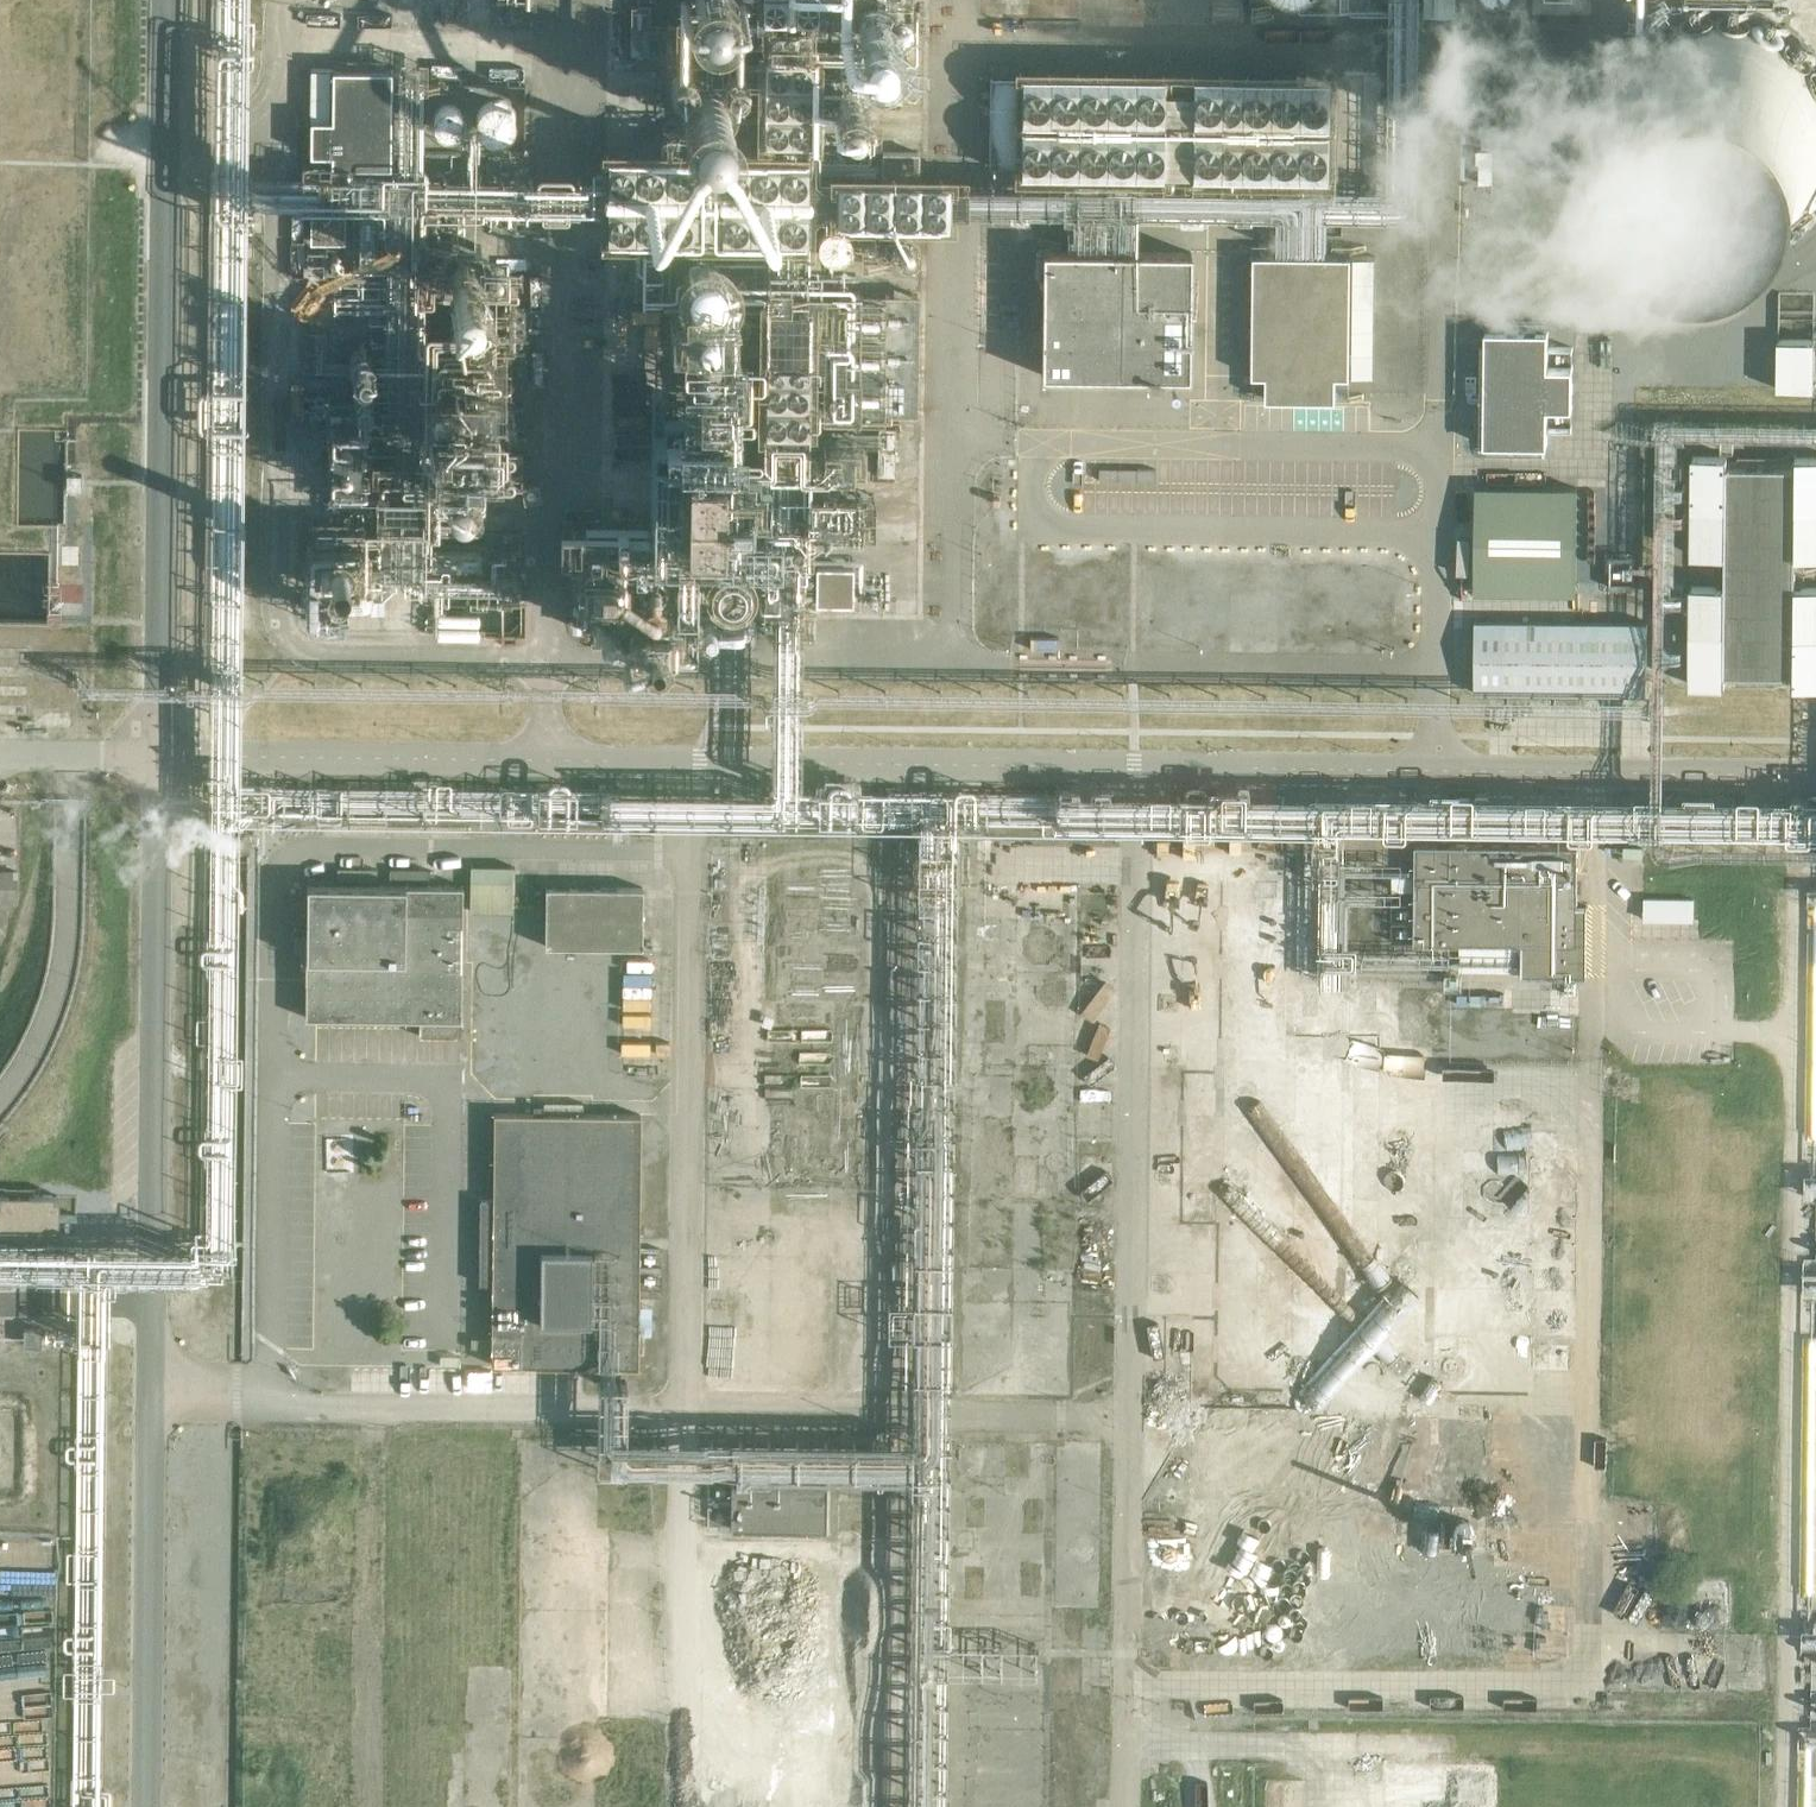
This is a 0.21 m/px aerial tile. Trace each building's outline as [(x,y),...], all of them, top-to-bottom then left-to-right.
[(1470,0),(1437,0),(1437,9),(1470,9),(1470,0)] [(1811,57),(1804,48),(1793,38),(1786,33),(1776,26),(1767,21),(1757,17),(1742,12),(1732,10),(1716,9),(1701,9),(1688,11),(1673,15),(1665,18),(1657,21),(1644,29),(1631,38),(1625,44),(1616,53),(1609,62),(1603,71),(1597,83),(1593,95),(1589,108),(1587,121),(1587,132),(1587,145),(1589,158),(1591,168),(1596,181),(1600,191),(1606,200),(1615,213),(1622,221),(1631,230),(1640,237),(1651,244),(1661,248),(1669,252),(1684,256),(1699,259),(1708,259),(1723,259),(1734,257),(1755,252),(1767,247),(1776,241),(1787,234),(1799,224),(1808,214),(1815,206),(1815,204),(1815,64),(1811,57)] [(389,167),(391,69),(331,68),(330,119),(309,119),(309,154),(330,154),(330,166),(389,167)] [(1330,79),(1003,71),(1000,177),(1327,185),(1330,79)] [(1367,77),(1364,113),(1383,114),(1385,78),(1367,77)] [(722,115),(724,106),(723,98),(718,90),(715,87),(710,84),(702,82),(697,83),(693,84),(685,88),(682,92),(680,96),(678,100),(677,105),(679,113),(681,118),(683,121),(686,124),(692,127),(699,129),(704,129),(709,128),(716,123),(720,118),(722,115)] [(479,134),(483,137),(486,138),(490,139),(494,139),(498,139),(501,138),(505,135),(507,133),(509,130),(511,126),(512,123),(512,119),(512,115),(510,112),(508,109),(506,106),(503,104),(500,102),(497,101),(493,101),(489,101),(486,102),(483,104),(480,106),(477,108),(475,111),(474,116),(473,119),(474,124),(475,128),(477,131),(479,134)] [(440,132),(443,133),(446,134),(449,135),(452,134),(455,133),(458,131),(460,130),(462,127),(463,124),(464,121),(463,118),(463,115),(461,112),(459,109),(457,107),(454,106),(452,105),(449,105),(446,105),(444,106),(441,107),(439,108),(437,111),(436,113),(434,116),(434,118),(434,121),(434,123),(435,126),(436,128),(438,130),(440,132)] [(860,190),(885,189),(885,159),(860,160),(860,190)] [(1040,374),(1188,376),(1189,252),(1041,250),(1040,374)] [(1350,376),(1351,255),(1253,254),(1252,375),(1266,375),(1266,399),(1336,400),(1336,376),(1350,376)] [(892,315),(890,297),(874,298),(876,317),(892,315)] [(894,380),(893,334),(867,335),(866,314),(850,314),(852,381),(894,380)] [(1787,327),(1786,386),(1815,386),(1815,327),(1787,327)] [(1547,361),(1548,337),(1486,336),(1484,450),(1546,451),(1547,419),(1570,419),(1571,361),(1547,361)] [(736,387),(730,479),(770,481),(775,390),(736,387)] [(804,430),(780,430),(780,459),(804,459),(804,430)] [(871,453),(830,458),(835,491),(876,485),(871,453)] [(1723,584),(1690,584),(1690,684),(1724,684),(1724,674),(1792,675),(1792,685),(1815,685),(1815,585),(1794,585),(1794,555),(1815,556),(1815,455),(1794,455),(1794,465),(1726,465),(1726,454),(1692,454),(1691,554),(1724,555),(1723,584)] [(84,488),(85,468),(71,467),(71,487),(84,488)] [(372,523),(394,498),(384,489),(362,513),(372,523)] [(803,537),(799,510),(774,514),(778,541),(803,537)] [(858,601),(858,560),(823,560),(823,601),(858,601)] [(759,629),(760,598),(733,597),(732,628),(759,629)] [(721,632),(722,621),(693,620),(693,630),(721,632)] [(1474,621),(1473,692),(1645,694),(1646,622),(1474,621)] [(1578,846),(1416,844),(1414,942),(1485,943),(1485,952),(1495,952),(1495,943),(1522,943),(1521,975),(1586,975),(1586,905),(1577,905),(1578,846)] [(521,859),(478,857),(476,903),(520,905),(521,859)] [(19,899),(20,867),(0,865),(0,898),(19,899)] [(461,886),(305,884),(304,1018),(418,1019),(418,1036),(460,1037),(460,1019),(461,886)] [(1704,909),(1705,885),(1654,884),(1654,907),(1704,909)] [(544,946),(641,947),(642,888),(544,887),(544,946)] [(1036,917),(1032,963),(1058,965),(1062,919),(1036,917)] [(1325,1038),(1321,1144),(1373,1146),(1376,1057),(1347,1056),(1348,1039),(1325,1038)] [(724,1074),(733,1074),(731,1170),(775,1171),(778,1056),(725,1054),(724,1074)] [(784,1098),(809,1106),(819,1075),(794,1067),(784,1098)] [(532,1113),(493,1113),(492,1200),(479,1200),(478,1284),(491,1284),(491,1365),(517,1365),(516,1389),(580,1390),(580,1366),(637,1367),(638,1207),(640,1115),(542,1114),(542,1108),(532,1108),(532,1113)] [(1318,1147),(1315,1277),(1368,1278),(1371,1148),(1318,1147)] [(1190,1190),(1189,1216),(1212,1217),(1213,1191),(1190,1190)] [(1026,1254),(1028,1241),(1007,1238),(1005,1251),(1026,1254)] [(1317,1317),(1363,1317),(1363,1297),(1317,1297),(1317,1317)] [(1293,1304),(1263,1302),(1261,1342),(1290,1344),(1293,1304)] [(877,1336),(877,1314),(864,1314),(865,1336),(877,1336)] [(1222,1437),(1250,1419),(1243,1408),(1215,1426),(1222,1437)] [(1284,1445),(1299,1418),(1284,1409),(1268,1436),(1284,1445)] [(1234,1463),(1239,1520),(1292,1515),(1287,1458),(1234,1463)] [(730,1484),(729,1529),(825,1530),(825,1485),(730,1484)] [(1047,1540),(1049,1514),(1021,1512),(1020,1538),(1047,1540)] [(1264,1633),(1304,1564),(1264,1541),(1223,1609),(1264,1633)] [(707,1601),(720,1602),(721,1566),(737,1566),(737,1573),(753,1573),(754,1548),(709,1547),(707,1601)] [(1739,1625),(1741,1585),(1670,1580),(1667,1620),(1739,1625)] [(757,1618),(759,1606),(738,1602),(736,1614),(757,1618)] [(1512,1752),(1393,1750),(1393,1754),(1365,1753),(1364,1806),(1510,1806),(1512,1752)] [(581,1801),(581,1752),(537,1753),(538,1802),(581,1801)]
